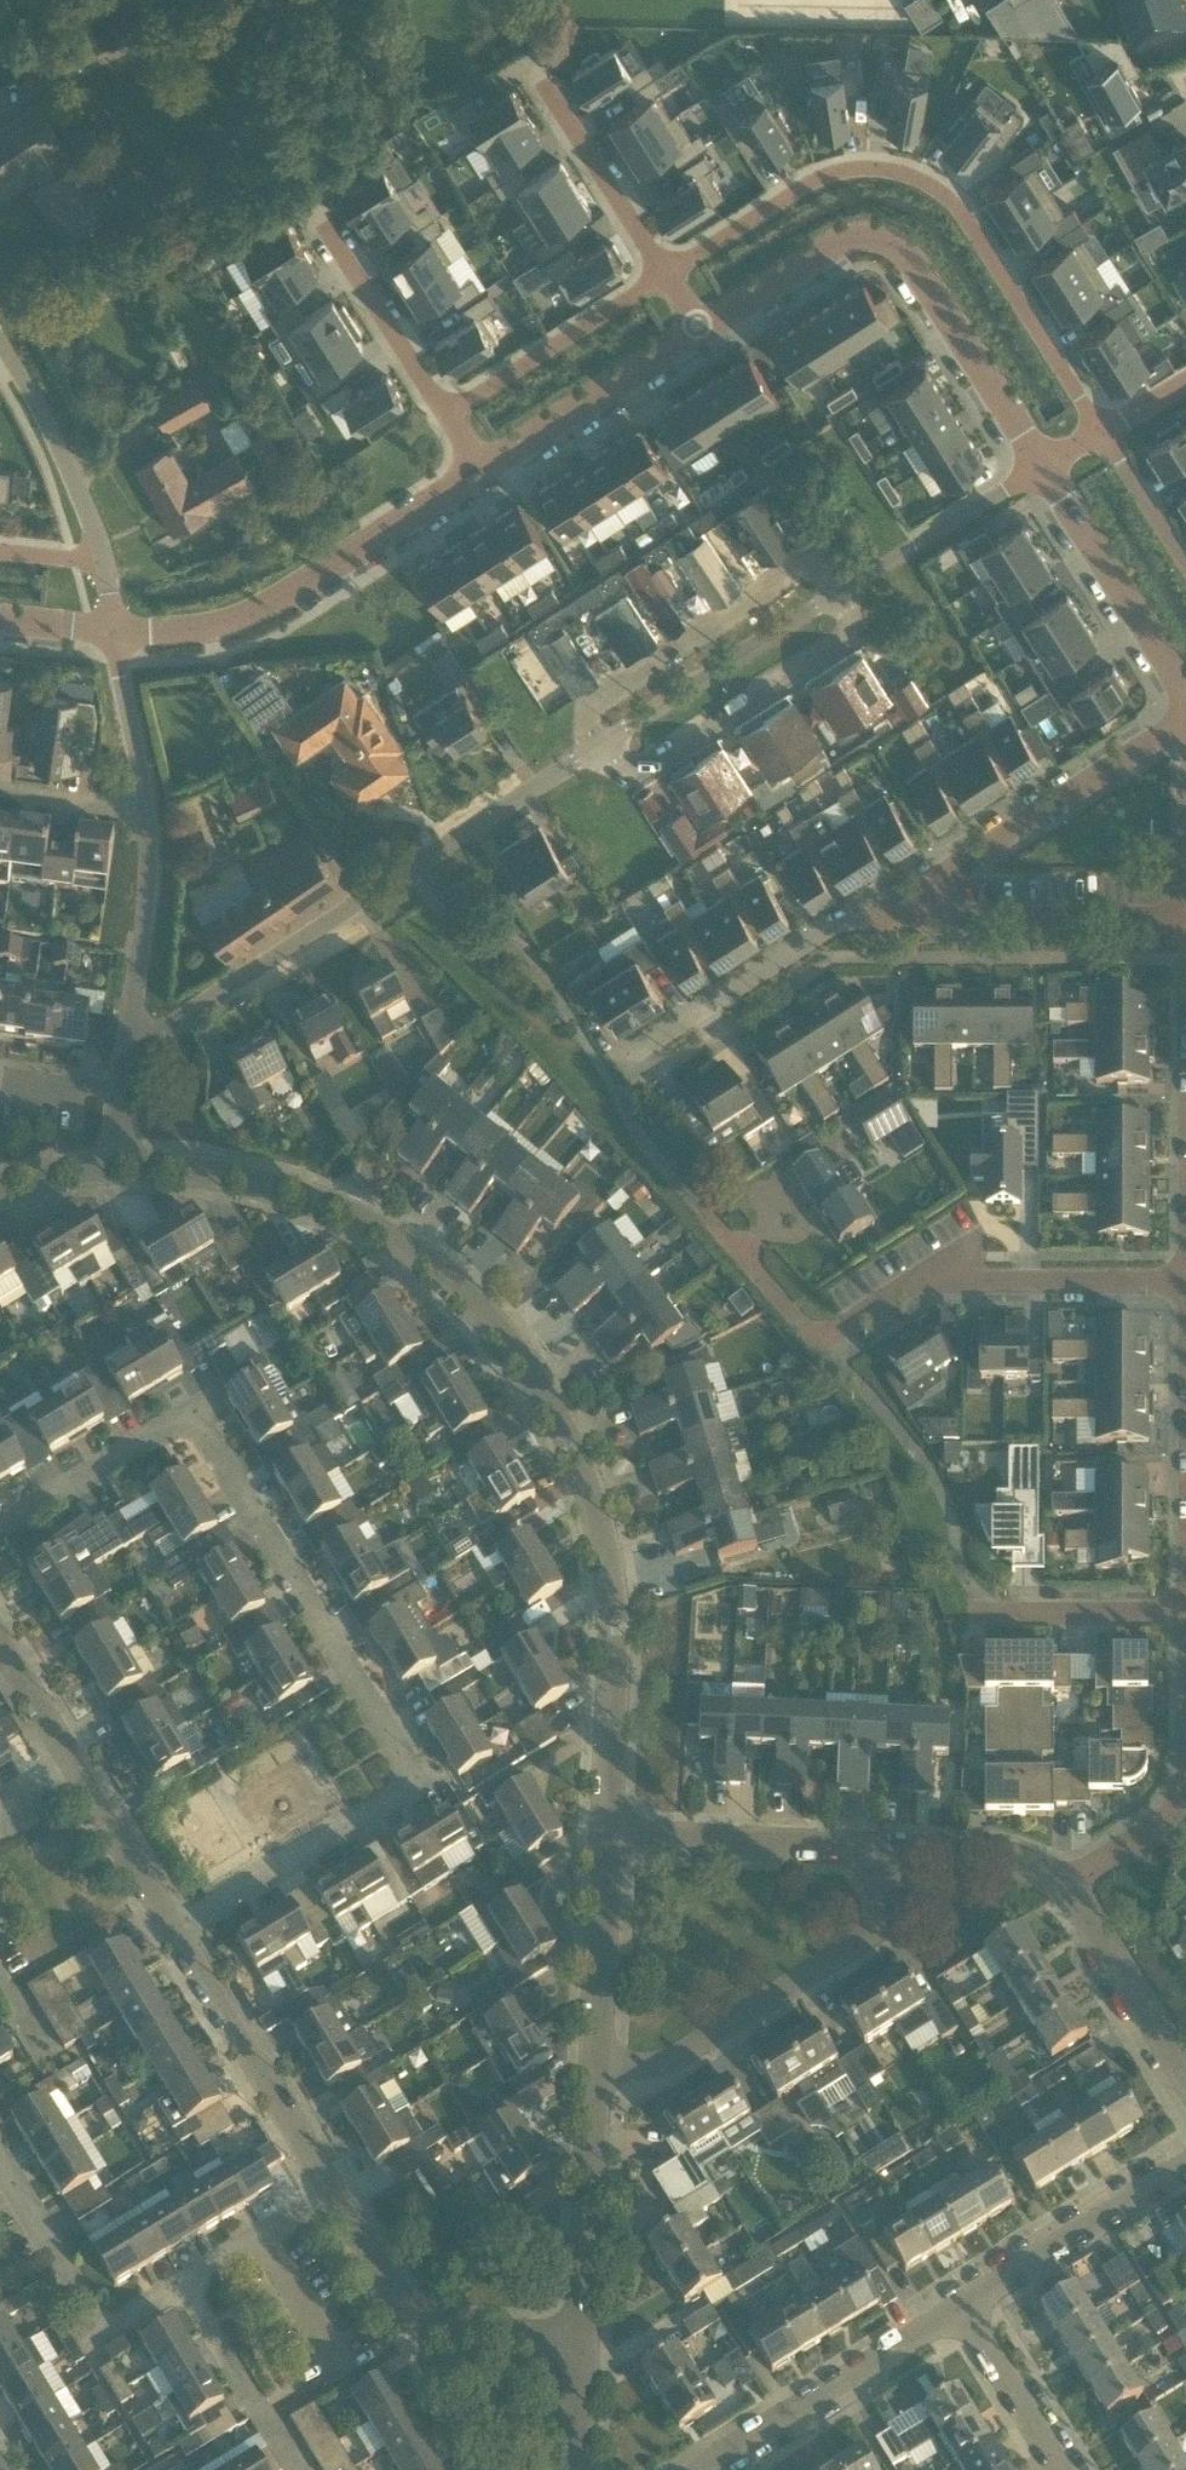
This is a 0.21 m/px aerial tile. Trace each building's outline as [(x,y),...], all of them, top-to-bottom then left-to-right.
[(920,31),(945,15),(935,0),(906,0),(902,3),(920,31)] [(986,8),(1003,34),(1081,36),(1058,0),(1022,0),(1015,4),(1012,0),(998,0),(986,8)] [(1134,44),(1185,26),(1185,18),(1180,0),(1118,0),(1134,44)] [(1051,112),(1086,91),(1054,36),(1018,57),(1051,112)] [(1135,104),(1141,100),(1128,77),(1127,75),(1135,70),(1136,72),(1138,71),(1120,38),(1077,37),(1083,49),(1095,71),(1087,75),(1109,114),(1102,118),(1111,134),(1142,117),(1141,115),(1139,116),(1132,105),(1135,104)] [(584,67),(573,74),(590,100),(623,79),(631,92),(655,76),(647,63),(631,73),(614,47),(600,56),(597,52),(581,62),(584,67)] [(814,100),(809,101),(812,119),(817,118),(819,131),(850,126),(845,93),(859,90),(855,62),(840,64),(841,72),(811,77),(814,100)] [(883,66),(879,91),(893,93),(887,127),(893,128),(892,134),(911,137),(913,131),(918,132),(929,72),(898,67),(899,65),(884,62),(883,66)] [(638,104),(610,122),(625,147),(677,114),(676,113),(671,116),(656,93),(663,89),(655,76),(631,92),(638,104)] [(472,95),(447,111),(455,123),(459,121),(475,145),(526,113),(510,88),(480,107),(472,95)] [(727,98),(714,106),(735,138),(747,131),(766,159),(792,142),(785,130),(789,127),(779,112),(775,115),(766,101),(758,89),(732,105),(727,98)] [(954,133),(946,143),(970,163),(992,135),(1004,144),(1024,118),(1012,109),(1004,119),(979,100),(965,119),(961,115),(950,130),(954,133)] [(526,113),(475,145),(476,147),(481,144),(495,167),(487,173),(495,185),(519,169),(511,157),(542,138),(526,113)] [(677,114),(625,147),(641,171),(669,152),(677,165),(702,149),(694,136),(692,138),(677,114)] [(1161,154),(1147,128),(1113,147),(1131,180),(1150,169),(1166,198),(1185,187),(1185,140),(1161,154)] [(371,170),(340,190),(346,200),(356,215),(403,186),(402,185),(397,188),(382,164),(395,155),(387,142),(363,158),(371,170)] [(990,209),(998,223),(1049,190),(1034,166),(1043,160),(1035,147),(1010,163),(1018,176),(987,195),(994,206),(990,209)] [(688,182),(655,202),(672,229),(683,222),(686,226),(702,217),(699,212),(723,196),(707,170),(713,166),(705,154),(680,169),(688,182)] [(519,169),(495,185),(503,198),(509,194),(524,218),(575,185),(560,161),(527,182),(519,169)] [(575,185),(524,218),(525,219),(529,216),(544,238),(533,245),(541,258),(566,243),(558,230),(591,209),(575,185)] [(403,186),(356,215),(372,240),(403,220),(410,232),(435,217),(427,204),(418,210),(403,186)] [(1057,236),(1081,221),(1073,208),(1065,214),(1049,190),(998,223),(1007,236),(1012,233),(1019,244),(1049,224),(1057,236)] [(418,245),(390,263),(405,287),(451,258),(436,234),(443,229),(435,217),(410,232),(418,245)] [(1141,247),(1167,234),(1160,220),(1134,233),(1141,247)] [(1036,282),(1045,295),(1096,263),(1081,239),(1089,233),(1081,221),(1057,236),(1065,248),(1034,268),(1041,279),(1036,282)] [(249,231),(224,247),(232,259),(241,254),(256,278),(251,281),(252,282),(303,249),(287,224),(256,243),(249,231)] [(569,247),(544,263),(552,276),(554,274),(571,300),(622,268),(619,263),(624,260),(614,243),(609,246),(605,241),(577,260),(569,247)] [(303,249),(252,282),(257,290),(267,306),(263,309),(271,321),(296,305),(288,293),(319,274),(303,249)] [(451,258),(405,287),(420,311),(449,293),(457,305),(481,290),(481,289),(473,277),(462,285),(447,262),(452,259),(451,258)] [(1096,297),(1103,309),(1128,294),(1120,281),(1111,286),(1096,263),(1045,295),(1053,309),(1058,306),(1065,317),(1096,297)] [(1172,277),(1185,302),(1185,269),(1172,277)] [(865,284),(841,299),(868,340),(902,318),(886,293),(875,300),(865,284)] [(468,322),(435,343),(452,370),(463,363),(466,367),(481,357),(478,352),(498,340),(482,315),(497,305),(488,291),(460,310),(468,322)] [(1081,341),(1088,352),(1083,355),(1091,368),(1133,342),(1133,343),(1143,337),(1142,336),(1127,312),(1136,306),(1128,294),(1103,309),(1111,321),(1081,341)] [(296,305),(271,321),(279,334),(281,332),(296,356),(353,320),(343,306),(338,309),(332,299),(304,318),(296,305)] [(847,353),(868,340),(841,299),(819,313),(846,354),(847,353)] [(847,353),(846,354),(819,313),(797,327),(827,373),(849,359),(850,358),(847,353)] [(353,320),(296,356),(297,357),(302,354),(317,377),(310,381),(318,394),(343,379),(335,366),(363,348),(357,338),(362,335),(353,320)] [(804,388),(827,373),(797,327),(774,341),(804,388)] [(1105,378),(1111,389),(1142,370),(1150,382),(1175,367),(1167,354),(1148,366),(1133,343),(1133,342),(1091,368),(1100,382),(1105,378)] [(749,409),(755,419),(780,403),(750,357),(727,372),(750,408),(749,409)] [(885,367),(891,375),(903,367),(898,359),(885,367)] [(878,383),(891,375),(885,367),(873,375),(878,383)] [(940,393),(925,370),(879,400),(894,423),(894,424),(904,418),(903,417),(940,393)] [(750,408),(727,372),(705,386),(728,422),(749,409),(750,408)] [(202,380),(215,402),(227,395),(214,373),(202,380)] [(345,383),(321,399),(329,411),(345,401),(361,427),(376,418),(379,423),(395,413),(392,408),(403,401),(386,375),(353,395),(345,383)] [(194,381),(187,385),(153,404),(168,430),(209,407),(194,381)] [(706,436),(728,422),(705,386),(683,400),(706,436)] [(845,401),(857,394),(852,386),(840,393),(845,401)] [(833,409),(845,401),(840,393),(828,401),(833,409)] [(917,439),(954,415),(940,393),(903,417),(904,418),(917,439)] [(706,436),(683,400),(660,415),(683,451),(706,436)] [(307,407),(295,415),(300,424),(313,416),(307,407)] [(220,422),(233,449),(252,440),(239,413),(220,422)] [(932,461),(968,437),(954,415),(917,439),(932,461)] [(1182,427),(1178,420),(1157,433),(1162,440),(1149,448),(1164,472),(1185,458),(1185,424),(1182,427)] [(638,427),(612,444),(642,491),(664,477),(669,473),(638,427)] [(251,437),(255,444),(272,473),(285,465),(265,429),(251,437)] [(857,429),(849,434),(857,446),(865,441),(857,429)] [(946,484),(971,468),(983,460),(968,437),(932,461),(946,484)] [(779,454),(791,446),(786,438),(774,445),(779,454)] [(873,453),(865,441),(857,446),(865,459),(873,453)] [(254,483),(271,474),(272,473),(255,444),(189,481),(171,449),(137,468),(174,532),(207,513),(207,511),(254,483)] [(609,447),(586,461),(616,507),(642,491),(612,444),(611,445),(609,447)] [(767,461),(779,454),(774,445),(762,453),(767,461)] [(586,461),(561,477),(590,524),(616,507),(586,461)] [(747,474),(742,466),(730,474),(735,482),(747,474)] [(885,490),(893,485),(885,473),(877,478),(885,490)] [(8,499),(10,475),(0,474),(0,498),(8,499)] [(534,494),(564,541),(590,524),(561,477),(534,494)] [(773,507),(785,499),(774,482),(718,521),(740,553),(752,546),(762,560),(794,539),(773,507)] [(901,497),(893,485),(885,490),(893,503),(901,497)] [(518,504),(492,521),(521,568),(548,551),(518,504)] [(710,508),(688,523),(664,539),(673,551),(697,535),(718,521),(710,508)] [(671,510),(659,518),(666,529),(678,520),(671,510)] [(647,527),(653,537),(666,529),(659,518),(647,527)] [(492,521),(466,538),(496,584),(521,568),(492,521)] [(997,572),(1036,546),(1022,524),(994,542),(985,529),(959,546),(968,560),(983,550),(997,572)] [(712,599),(728,589),(720,576),(733,568),(707,529),(678,549),(712,599)] [(441,554),(441,553),(470,600),(473,598),(496,584),(466,538),(441,554)] [(664,539),(643,553),(651,565),(673,551),(664,539)] [(615,562),(627,554),(620,544),(608,552),(615,562)] [(1036,546),(997,572),(984,579),(998,601),(995,603),(1003,616),(1030,599),(1022,587),(1050,568),(1036,546)] [(608,552),(596,560),(603,570),(615,562),(608,552)] [(443,618),(470,600),(441,553),(413,571),(443,618)] [(627,581),(619,569),(574,599),(570,601),(578,614),(627,581)] [(708,606),(684,570),(663,585),(686,620),(708,606)] [(540,597),(547,608),(559,599),(552,589),(540,597)] [(592,610),(622,656),(654,635),(624,589),(592,610)] [(1030,599),(1003,616),(1026,652),(1081,617),(1066,594),(1038,612),(1030,599)] [(534,616),(547,608),(540,597),(528,606),(534,616)] [(577,614),(551,631),(585,682),(611,666),(577,614)] [(1096,640),(1081,617),(1026,652),(1049,688),(1076,671),(1068,658),(1096,640)] [(501,623),(489,631),(496,641),(508,633),(501,623)] [(496,641),(489,631),(477,639),(484,650),(495,642),(496,641)] [(467,673),(440,633),(424,644),(450,684),(467,673)] [(834,677),(840,686),(821,699),(841,731),(889,700),(863,658),(834,677)] [(1076,671),(1049,688),(1073,725),(1094,711),(1099,718),(1104,715),(1114,708),(1119,705),(1114,698),(1128,690),(1112,666),(1084,684),(1076,671)] [(253,678),(233,694),(257,728),(282,711),(283,713),(293,705),(265,669),(261,673),(253,678)] [(12,681),(0,679),(0,753),(16,755),(20,726),(6,724),(12,681)] [(912,679),(894,690),(910,715),(928,703),(912,679)] [(335,777),(356,808),(372,796),(368,790),(384,778),(388,785),(409,770),(395,750),(400,747),(364,695),(358,699),(345,680),(277,729),(298,759),(334,733),(355,763),(335,777)] [(972,693),(964,680),(956,686),(964,698),(972,693)] [(955,703),(964,698),(956,686),(947,691),(955,703)] [(45,693),(35,765),(83,771),(87,743),(72,741),(78,697),(45,693)] [(456,751),(487,730),(466,698),(422,727),(432,743),(445,734),(456,751)] [(764,721),(770,731),(750,744),(771,776),(819,745),(793,703),(764,721)] [(976,735),(960,746),(988,791),(1008,779),(1005,775),(1004,775),(985,745),(997,736),(991,726),(978,705),(963,715),(976,735)] [(1004,775),(1005,775),(1009,772),(1016,767),(1019,772),(1039,759),(1010,714),(991,726),(997,736),(985,745),(1004,775)] [(919,718),(910,723),(918,736),(927,731),(919,718)] [(910,741),(918,736),(910,723),(902,729),(910,741)] [(988,791),(960,746),(943,757),(930,736),(915,746),(928,767),(929,766),(935,776),(948,768),(967,799),(966,799),(969,803),(988,791)] [(693,766),(700,776),(680,789),(700,820),(749,789),(722,748),(693,766)] [(843,766),(835,772),(843,784),(851,779),(843,766)] [(929,766),(928,767),(909,778),(938,823),(958,810),(955,806),(962,802),(966,799),(967,799),(948,768),(935,776),(929,766)] [(815,794),(823,789),(815,776),(806,782),(815,794)] [(266,777),(247,786),(229,795),(240,817),(277,799),(266,777)] [(790,777),(772,789),(779,799),(796,787),(790,777)] [(815,794),(806,782),(798,787),(806,800),(815,794)] [(851,815),(835,826),(863,871),(882,859),(880,855),(879,855),(860,824),(872,816),(866,806),(853,785),(838,795),(851,815)] [(879,855),(880,855),(884,852),(884,851),(891,847),(893,852),(914,839),(885,794),(866,806),(872,816),(860,824),(879,855)] [(793,816),(785,803),(777,809),(785,821),(793,816)] [(683,813),(674,819),(663,826),(684,859),(726,832),(720,822),(698,836),(683,813)] [(790,826),(803,847),(804,846),(810,856),(823,848),(842,879),(844,883),(863,871),(835,826),(818,837),(805,816),(790,826)] [(44,885),(59,888),(63,857),(48,855),(52,825),(18,821),(17,826),(19,827),(11,880),(12,880),(44,885)] [(11,880),(19,827),(17,826),(0,824),(0,883),(12,885),(12,880),(11,880)] [(539,827),(520,839),(549,884),(568,872),(560,859),(539,827)] [(77,858),(63,857),(59,888),(75,889),(107,893),(115,834),(81,829),(77,858)] [(201,921),(205,925),(226,957),(337,881),(304,833),(247,873),(195,908),(204,919),(201,921)] [(521,883),(530,896),(549,884),(520,839),(501,851),(521,883)] [(710,851),(718,864),(726,859),(718,846),(710,851)] [(837,882),(842,879),(823,848),(810,856),(804,846),(803,847),(784,858),(813,903),(833,890),(830,886),(837,882)] [(560,859),(568,872),(580,864),(572,851),(560,859)] [(709,869),(718,864),(710,851),(701,857),(709,869)] [(709,906),(738,951),(757,939),(734,904),(747,896),(741,886),(741,885),(728,865),(721,870),(713,875),(726,895),(709,906)] [(665,871),(656,877),(664,889),(673,884),(665,871)] [(760,874),(741,885),(741,886),(747,896),(734,904),(757,939),(755,934),(766,927),(768,932),(789,919),(760,874)] [(656,895),(664,889),(656,877),(648,882),(656,895)] [(530,896),(521,883),(509,891),(518,904),(530,896)] [(719,963),(738,951),(709,906),(693,917),(680,896),(672,901),(664,906),(677,926),(678,926),(685,936),(698,928),(719,963)] [(716,959),(719,963),(698,928),(685,936),(678,926),(677,926),(659,938),(688,983),(708,970),(705,966),(716,959)] [(642,935),(605,959),(640,1013),(663,999),(645,970),(659,962),(642,935)] [(12,940),(0,939),(0,942),(0,959),(10,960),(12,940)] [(12,940),(10,960),(22,962),(25,942),(12,940)] [(54,965),(67,966),(70,948),(56,946),(54,965)] [(70,948),(67,966),(80,968),(82,950),(70,948)] [(617,1028),(640,1013),(605,959),(568,982),(585,1009),(599,1000),(617,1028)] [(387,971),(353,990),(371,1023),(382,1042),(396,1034),(384,1015),(405,1003),(387,971)] [(20,992),(6,990),(0,1033),(0,1034),(29,1039),(34,998),(36,979),(22,977),(20,992)] [(51,1001),(34,998),(29,1039),(28,1042),(57,1046),(64,991),(65,987),(53,985),(51,1001)] [(862,1073),(877,1063),(865,1044),(883,1033),(866,1008),(866,1009),(854,990),(836,1001),(835,1002),(851,1027),(845,1030),(851,1039),(845,1043),(852,1053),(850,1054),(862,1073)] [(64,991),(57,1046),(73,1049),(73,1054),(85,1056),(91,1007),(74,1004),(76,993),(64,991)] [(1097,1008),(1077,1008),(1066,1007),(1066,1025),(1077,1025),(1097,1025),(1149,1025),(1149,1002),(1128,1002),(1128,991),(1097,991),(1097,1008)] [(936,992),(936,996),(936,1025),(944,1025),(944,1035),(952,1035),(952,1048),(973,1048),(973,996),(961,996),(961,992),(936,992)] [(973,1048),(994,1048),(995,1035),(1002,1035),(1002,1025),(1010,1025),(1010,996),(1011,992),(985,992),(985,996),(973,996),(973,1048)] [(815,1015),(805,1021),(833,1065),(850,1054),(852,1053),(845,1043),(851,1039),(845,1030),(851,1027),(835,1002),(836,1001),(834,997),(834,996),(811,1010),(812,1011),(815,1015)] [(935,1070),(953,1070),(952,1048),(952,1035),(944,1035),(944,1025),(936,1025),(936,996),(915,996),(914,1048),(935,1048),(935,1070)] [(1031,996),(1010,996),(1010,1025),(1002,1025),(1002,1035),(995,1035),(994,1048),(994,1070),(1012,1070),(1012,1048),(1032,1048),(1031,1018),(1031,996)] [(327,1005),(294,1025),(311,1053),(330,1042),(343,1065),(356,1057),(344,1034),(327,1005)] [(456,1042),(439,1012),(421,1022),(440,1057),(456,1042)] [(814,1077),(815,1076),(833,1065),(805,1021),(795,1028),(792,1024),(792,1022),(770,1037),(771,1038),(773,1041),(775,1041),(790,1065),(796,1062),(802,1070),(808,1067),(814,1077)] [(1097,1025),(1097,1045),(1097,1046),(1109,1046),(1109,1053),(1119,1054),(1119,1061),(1149,1061),(1153,1062),(1153,1063),(1155,1063),(1155,1036),(1153,1036),(1153,1037),(1149,1037),(1149,1025),(1097,1025)] [(229,1059),(242,1082),(227,1091),(246,1124),(273,1107),(263,1089),(268,1086),(271,1091),(274,1095),(279,1098),(284,1097),(292,1093),(294,1088),(294,1083),(293,1079),(289,1073),(288,1074),(266,1041),(247,1052),(246,1049),(229,1059)] [(767,1071),(783,1097),(800,1086),(813,1105),(828,1095),(815,1076),(814,1077),(808,1067),(802,1070),(796,1062),(790,1065),(775,1041),(773,1041),(756,1052),(768,1071),(767,1071)] [(1064,1063),(1064,1045),(1053,1045),(1053,1063),(1064,1063)] [(1064,1063),(1075,1063),(1075,1045),(1064,1045),(1064,1063)] [(1149,1083),(1149,1061),(1119,1061),(1119,1054),(1109,1053),(1109,1046),(1097,1046),(1097,1045),(1075,1045),(1075,1063),(1097,1063),(1097,1083),(1127,1083),(1149,1083)] [(400,1127),(410,1114),(422,1124),(397,1155),(409,1165),(460,1103),(437,1084),(450,1067),(439,1058),(381,1118),(400,1127)] [(868,1082),(883,1072),(877,1063),(862,1073),(868,1082)] [(760,1124),(744,1099),(723,1067),(704,1079),(733,1124),(741,1137),(760,1124)] [(953,1081),(953,1070),(935,1070),(935,1081),(953,1081)] [(994,1070),(994,1080),(1012,1080),(1012,1070),(994,1070)] [(874,1091),(889,1081),(883,1072),(868,1082),(874,1091)] [(346,1107),(327,1073),(309,1083),(335,1128),(352,1118),(346,1107)] [(733,1124),(704,1079),(685,1091),(705,1123),(713,1136),(733,1124)] [(1011,1091),(1012,1080),(994,1080),(994,1091),(1011,1091)] [(953,1081),(935,1081),(935,1092),(952,1092),(953,1081)] [(756,1091),(744,1099),(760,1124),(772,1117),(756,1091)] [(828,1095),(813,1105),(818,1114),(833,1104),(828,1095)] [(873,1150),(890,1139),(911,1125),(892,1096),(854,1121),(873,1150)] [(975,1181),(987,1181),(987,1204),(1021,1204),(1021,1170),(1039,1170),(1039,1096),(1008,1096),(1008,1145),(987,1145),(987,1157),(975,1157),(975,1181)] [(460,1103),(409,1165),(422,1175),(446,1144),(459,1154),(484,1123),(460,1103)] [(833,1104),(818,1114),(824,1123),(839,1113),(833,1104)] [(1075,1139),(1075,1157),(1097,1156),(1109,1156),(1109,1148),(1119,1148),(1119,1141),(1149,1141),(1149,1120),(1127,1119),(1097,1119),(1097,1139),(1075,1139)] [(445,1194),(457,1204),(508,1142),(484,1123),(459,1154),(470,1164),(445,1194)] [(702,1144),(713,1136),(705,1123),(694,1131),(702,1144)] [(1064,1157),(1064,1139),(1053,1139),(1053,1157),(1064,1157)] [(1064,1157),(1075,1157),(1075,1139),(1064,1139),(1064,1157)] [(1109,1156),(1097,1156),(1097,1177),(1149,1178),(1149,1165),(1153,1165),(1153,1166),(1154,1166),(1154,1140),(1153,1140),(1149,1141),(1119,1141),(1119,1148),(1109,1148),(1109,1156)] [(532,1162),(509,1143),(508,1142),(457,1204),(470,1214),(495,1184),(507,1194),(532,1162)] [(874,1223),(854,1193),(862,1188),(860,1184),(862,1180),(853,1166),(848,1165),(846,1162),(829,1172),(818,1155),(793,1172),(839,1245),(874,1223)] [(505,1244),(556,1182),(532,1162),(507,1194),(518,1203),(493,1234),(505,1244)] [(1149,1190),(1149,1178),(1097,1177),(1097,1198),(1097,1199),(1109,1199),(1109,1207),(1119,1207),(1119,1214),(1148,1214),(1153,1215),(1153,1216),(1154,1216),(1154,1189),(1153,1189),(1153,1190),(1149,1190)] [(568,1190),(567,1191),(556,1182),(505,1244),(517,1254),(542,1223),(555,1233),(564,1222),(576,1233),(604,1207),(589,1191),(588,1189),(586,1188),(583,1187),(581,1186),(579,1186),(576,1186),(574,1186),(572,1187),(570,1189),(568,1190)] [(634,1186),(627,1192),(638,1205),(645,1199),(649,1195),(638,1183),(634,1186)] [(1064,1216),(1064,1198),(1053,1198),(1053,1216),(1064,1216)] [(1064,1216),(1075,1216),(1075,1198),(1064,1198),(1064,1216)] [(1148,1236),(1148,1214),(1119,1214),(1119,1207),(1109,1207),(1109,1199),(1097,1199),(1097,1198),(1075,1198),(1075,1216),(1097,1216),(1097,1237),(1127,1236),(1148,1236)] [(194,1212),(167,1229),(187,1262),(194,1274),(221,1257),(231,1273),(243,1266),(226,1237),(214,1245),(194,1212)] [(87,1214),(60,1230),(91,1280),(101,1273),(95,1256),(108,1248),(113,1257),(126,1250),(109,1221),(96,1229),(87,1214)] [(614,1225),(628,1248),(641,1241),(626,1217),(614,1225)] [(565,1301),(629,1254),(610,1228),(578,1252),(588,1265),(556,1288),(565,1301)] [(187,1262),(167,1229),(140,1245),(149,1260),(137,1268),(148,1286),(154,1296),(167,1288),(161,1278),(187,1262)] [(80,1286),(91,1280),(60,1230),(34,1246),(41,1258),(28,1266),(48,1299),(59,1292),(61,1290),(55,1280),(68,1272),(79,1285),(80,1286)] [(314,1295),(294,1262),(268,1278),(239,1230),(226,1237),(243,1266),(269,1308),(284,1305),(288,1311),(314,1295)] [(321,1246),(294,1262),(314,1295),(320,1306),(343,1292),(349,1303),(378,1286),(370,1274),(350,1286),(345,1276),(340,1279),(321,1246)] [(24,1289),(35,1307),(48,1299),(28,1266),(25,1261),(12,1269),(0,1249),(0,1304),(24,1289)] [(126,1250),(113,1257),(124,1276),(137,1268),(126,1250)] [(629,1254),(565,1301),(574,1313),(606,1290),(615,1303),(648,1279),(629,1254)] [(148,1286),(137,1268),(124,1276),(135,1293),(148,1286)] [(648,1279),(615,1303),(624,1315),(592,1338),(601,1351),(666,1304),(648,1279)] [(378,1286),(349,1303),(354,1311),(340,1320),(359,1352),(407,1323),(390,1296),(385,1299),(378,1286)] [(666,1304),(601,1351),(611,1364),(642,1340),(652,1353),(685,1330),(666,1304)] [(1061,1337),(1061,1313),(1050,1313),(1049,1337),(1061,1337)] [(126,1339),(130,1345),(156,1389),(183,1372),(174,1357),(187,1350),(169,1321),(157,1328),(153,1323),(126,1339)] [(407,1323),(359,1352),(367,1364),(381,1356),(389,1370),(374,1379),(382,1392),(401,1381),(410,1375),(403,1362),(423,1350),(407,1323)] [(1096,1345),(1075,1345),(1075,1363),(1096,1363),(1096,1362),(1109,1362),(1109,1354),(1119,1354),(1119,1346),(1148,1346),(1148,1325),(1126,1325),(1096,1324),(1096,1345)] [(981,1325),(981,1363),(981,1378),(982,1378),(1004,1378),(1004,1325),(981,1325)] [(1027,1363),(1027,1325),(1004,1325),(1004,1378),(1027,1378),(1027,1363)] [(227,1346),(217,1330),(198,1342),(199,1343),(208,1357),(227,1346)] [(909,1348),(907,1345),(888,1356),(899,1373),(887,1381),(907,1413),(923,1403),(912,1387),(948,1364),(947,1361),(958,1361),(958,1332),(939,1332),(931,1337),(929,1334),(917,1342),(909,1348)] [(91,1369),(108,1397),(120,1390),(129,1405),(156,1389),(130,1345),(91,1369)] [(1052,1362),(1063,1362),(1063,1345),(1052,1345),(1052,1362)] [(1063,1362),(1075,1363),(1075,1345),(1063,1345),(1063,1362)] [(1096,1362),(1096,1363),(1096,1383),(1148,1383),(1148,1371),(1153,1372),(1154,1372),(1154,1345),(1153,1345),(1148,1346),(1119,1346),(1119,1354),(1109,1354),(1109,1362),(1096,1362)] [(631,1407),(636,1422),(712,1399),(703,1370),(712,1368),(707,1349),(674,1364),(678,1376),(664,1380),(669,1395),(631,1407)] [(446,1353),(410,1375),(401,1381),(424,1420),(471,1391),(455,1365),(454,1365),(446,1353)] [(227,1395),(244,1422),(287,1395),(289,1394),(274,1368),(271,1369),(263,1356),(235,1373),(243,1386),(227,1395)] [(981,1378),(981,1363),(967,1363),(967,1393),(982,1393),(982,1378),(981,1378)] [(1027,1363),(1027,1378),(1041,1378),(1041,1363),(1027,1363)] [(77,1376),(51,1391),(78,1436),(104,1420),(95,1405),(108,1397),(91,1369),(78,1377),(77,1376)] [(1148,1395),(1148,1383),(1096,1383),(1096,1404),(1109,1404),(1109,1412),(1119,1412),(1119,1420),(1148,1420),(1148,1421),(1152,1421),(1154,1421),(1154,1395),(1153,1395),(1148,1395)] [(31,1418),(25,1409),(20,1401),(7,1409),(12,1417),(29,1445),(42,1437),(51,1452),(78,1436),(51,1391),(40,1398),(47,1409),(31,1418)] [(488,1418),(471,1391),(424,1420),(420,1422),(429,1439),(447,1427),(454,1438),(444,1444),(452,1457),(480,1440),(473,1427),(488,1418)] [(275,1440),(282,1452),(324,1427),(334,1421),(341,1416),(334,1404),(308,1419),(306,1415),(301,1417),(287,1395),(244,1422),(260,1449),(275,1440)] [(712,1399),(636,1422),(640,1437),(678,1425),(683,1440),(721,1428),(712,1399)] [(1063,1421),(1063,1404),(1052,1404),(1052,1421),(1063,1421)] [(1063,1421),(1074,1421),(1074,1404),(1063,1404),(1063,1421)] [(1109,1404),(1096,1404),(1074,1404),(1074,1421),(1096,1422),(1096,1442),(1126,1442),(1126,1441),(1148,1441),(1148,1421),(1148,1420),(1119,1420),(1119,1412),(1109,1412),(1109,1404)] [(26,1468),(16,1452),(29,1445),(12,1417),(0,1424),(0,1483),(26,1468)] [(944,1422),(944,1440),(959,1440),(959,1422),(944,1422)] [(275,1474),(291,1500),(334,1474),(316,1444),(329,1437),(324,1427),(282,1452),(290,1465),(275,1474)] [(649,1466),(654,1481),(730,1458),(721,1428),(683,1440),(687,1455),(649,1466)] [(473,1498),(485,1490),(519,1470),(503,1443),(488,1452),(480,1440),(452,1457),(460,1470),(457,1472),(473,1498)] [(978,1514),(989,1542),(989,1556),(1014,1556),(1039,1556),(1039,1539),(1039,1450),(1010,1450),(1010,1467),(1015,1467),(1015,1514),(978,1514)] [(730,1458),(654,1481),(658,1496),(696,1485),(701,1500),(739,1488),(730,1458)] [(519,1470),(485,1490),(473,1498),(466,1502),(483,1529),(469,1537),(477,1549),(505,1532),(498,1520),(502,1518),(535,1497),(519,1470)] [(120,1514),(107,1522),(123,1548),(148,1534),(202,1501),(186,1474),(152,1495),(160,1508),(128,1527),(120,1514)] [(322,1518),(330,1531),(359,1514),(334,1474),(291,1500),(307,1527),(322,1518)] [(1096,1497),(1074,1497),(1074,1515),(1096,1515),(1108,1514),(1108,1506),(1119,1507),(1119,1499),(1148,1498),(1148,1478),(1126,1478),(1096,1477),(1096,1497)] [(667,1526),(672,1540),(748,1517),(739,1488),(701,1500),(705,1514),(667,1526)] [(1052,1515),(1063,1515),(1063,1497),(1052,1497),(1052,1515)] [(1074,1497),(1063,1497),(1063,1515),(1074,1515),(1074,1497)] [(1096,1515),(1096,1535),(1148,1536),(1148,1524),(1152,1524),(1154,1524),(1154,1498),(1152,1498),(1148,1498),(1119,1499),(1119,1507),(1108,1506),(1108,1514),(1096,1515)] [(166,1574),(167,1577),(211,1550),(225,1541),(217,1528),(218,1528),(202,1501),(148,1534),(155,1546),(176,1534),(184,1548),(170,1557),(168,1560),(167,1562),(166,1565),(166,1568),(166,1571),(166,1574)] [(359,1514),(330,1531),(338,1543),(323,1553),(339,1579),(385,1551),(378,1540),(378,1541),(369,1525),(366,1527),(359,1514)] [(45,1596),(95,1566),(123,1548),(107,1522),(104,1516),(88,1526),(90,1533),(84,1536),(89,1544),(67,1557),(58,1544),(44,1552),(47,1558),(28,1569),(45,1596)] [(757,1547),(748,1517),(672,1540),(676,1556),(714,1544),(719,1559),(757,1547)] [(497,1555),(504,1566),(487,1576),(496,1591),(513,1581),(546,1561),(530,1534),(513,1545),(505,1532),(477,1549),(485,1562),(497,1555)] [(1065,1552),(1076,1552),(1076,1535),(1065,1535),(1065,1552)] [(1076,1535),(1076,1552),(1096,1552),(1096,1569),(1127,1569),(1127,1558),(1148,1559),(1148,1536),(1096,1535),(1076,1535)] [(200,1574),(216,1600),(250,1580),(233,1553),(225,1541),(211,1550),(167,1577),(175,1589),(200,1574)] [(370,1597),(378,1610),(418,1585),(394,1545),(385,1551),(339,1579),(355,1606),(370,1597)] [(546,1561),(513,1581),(529,1608),(563,1588),(546,1561)] [(76,1614),(84,1626),(112,1609),(105,1597),(112,1593),(95,1566),(45,1596),(61,1623),(76,1614)] [(222,1633),(230,1646),(258,1629),(251,1616),(266,1607),(250,1580),(216,1600),(232,1627),(222,1633)] [(428,1600),(418,1585),(378,1610),(386,1622),(370,1631),(387,1658),(432,1631),(417,1607),(428,1600)] [(801,1590),(800,1618),(847,1619),(848,1591),(801,1590)] [(908,1617),(908,1609),(894,1608),(893,1617),(893,1624),(907,1625),(908,1617)] [(92,1675),(126,1654),(140,1646),(123,1620),(120,1622),(112,1609),(84,1626),(91,1639),(76,1648),(92,1675)] [(478,1638),(486,1651),(514,1634),(506,1621),(478,1638)] [(503,1659),(519,1685),(553,1665),(546,1653),(551,1650),(544,1638),(539,1641),(537,1638),(534,1639),(527,1627),(514,1634),(486,1651),(494,1665),(503,1659)] [(248,1653),(263,1679),(264,1679),(297,1658),(281,1632),(266,1641),(258,1629),(230,1646),(238,1659),(248,1653)] [(418,1676),(430,1695),(474,1668),(466,1655),(460,1659),(448,1639),(437,1639),(432,1631),(387,1658),(403,1685),(418,1676)] [(986,1659),(958,1659),(966,1686),(966,1691),(997,1691),(997,1710),(985,1710),(986,1732),(1020,1732),(1020,1650),(986,1650),(986,1659)] [(1020,1732),(1054,1732),(1054,1710),(1042,1710),(1042,1691),(1071,1691),(1071,1660),(1072,1659),(1053,1659),(1053,1650),(1020,1650),(1020,1732)] [(1113,1732),(1153,1732),(1148,1731),(1148,1713),(1153,1713),(1153,1690),(1148,1690),(1148,1650),(1113,1650),(1113,1659),(1095,1659),(1095,1660),(1096,1691),(1107,1691),(1107,1710),(1113,1710),(1113,1732)] [(126,1654),(92,1675),(109,1702),(124,1693),(131,1705),(159,1687),(152,1675),(142,1681),(126,1654)] [(264,1679),(263,1679),(256,1683),(262,1693),(260,1694),(257,1699),(265,1712),(270,1711),(278,1724),(306,1707),(299,1694),(314,1685),(297,1658),(264,1679)] [(569,1691),(553,1665),(519,1685),(536,1712),(569,1691)] [(427,1724),(443,1751),(477,1730),(456,1697),(482,1681),(474,1668),(430,1695),(442,1715),(427,1724)] [(713,1784),(729,1785),(734,1688),(688,1685),(686,1726),(700,1727),(699,1744),(715,1745),(713,1784)] [(124,1727),(140,1754),(189,1724),(172,1696),(167,1699),(159,1687),(131,1705),(139,1718),(124,1727)] [(747,1746),(762,1747),(764,1708),(765,1689),(734,1688),(729,1785),(745,1786),(747,1746)] [(775,1787),(791,1788),(795,1709),(764,1708),(762,1747),(777,1748),(775,1787)] [(826,1711),(795,1709),(791,1788),(807,1789),(809,1749),(824,1750),(826,1711)] [(837,1790),(853,1791),(857,1712),(826,1711),(824,1750),(839,1751),(837,1790)] [(857,1712),(853,1791),(869,1792),(871,1753),(886,1753),(888,1714),(857,1712)] [(548,1727),(541,1714),(513,1731),(520,1744),(548,1727)] [(899,1794),(915,1794),(919,1715),(888,1714),(886,1753),(902,1754),(899,1794)] [(951,1716),(919,1715),(915,1794),(931,1795),(933,1756),(949,1756),(951,1716)] [(172,1771),(179,1784),(207,1766),(199,1753),(205,1750),(189,1724),(140,1754),(156,1780),(172,1771)] [(238,1725),(235,1732),(243,1744),(255,1736),(257,1731),(238,1725)] [(548,1727),(520,1744),(528,1757),(556,1740),(548,1727)] [(443,1751),(459,1778),(493,1757),(477,1730),(443,1751)] [(1020,1732),(986,1732),(986,1755),(997,1755),(997,1773),(962,1773),(962,1791),(986,1791),(986,1815),(1020,1814),(1020,1732)] [(1020,1732),(1020,1814),(1054,1814),(1054,1805),(1071,1805),(1071,1774),(1042,1774),(1042,1755),(1054,1755),(1054,1732),(1020,1732)] [(1147,1769),(1148,1761),(1148,1755),(1153,1755),(1153,1732),(1113,1732),(1113,1733),(1121,1733),(1121,1750),(1089,1750),(1089,1773),(1071,1774),(1071,1805),(1091,1805),(1091,1793),(1123,1793),(1123,1784),(1126,1784),(1135,1782),(1142,1777),(1147,1769)] [(0,1739),(0,1764),(11,1757),(0,1739)] [(497,1803),(513,1829),(546,1808),(530,1782),(528,1783),(520,1771),(479,1796),(487,1809),(497,1803)] [(447,1810),(420,1827),(441,1860),(467,1844),(473,1854),(486,1846),(462,1806),(449,1814),(447,1810)] [(546,1808),(513,1829),(529,1855),(519,1861),(527,1874),(555,1857),(548,1844),(563,1835),(546,1808)] [(441,1860),(420,1827),(394,1843),(403,1858),(390,1865),(411,1899),(450,1875),(441,1860)] [(411,1899),(390,1865),(378,1873),(369,1858),(342,1874),(373,1925),(400,1908),(399,1906),(411,1899)] [(325,1905),(312,1913),(329,1941),(333,1947),(345,1967),(351,1963),(339,1944),(344,1941),(334,1925),(350,1916),(360,1932),(373,1925),(342,1874),(316,1890),(325,1905)] [(484,1956),(497,1948),(507,1942),(540,1921),(523,1894),(522,1895),(514,1883),(459,1916),(484,1956)] [(317,1949),(329,1941),(312,1913),(300,1921),(291,1905),(264,1922),(295,1973),(308,1965),(297,1948),(311,1939),(317,1949)] [(522,1967),(512,1973),(499,1981),(507,1993),(520,1985),(520,1986),(549,1969),(541,1957),(556,1947),(540,1921),(507,1942),(522,1967)] [(281,2008),(289,2021),(315,2006),(307,1993),(295,1973),(264,1922),(238,1938),(258,1972),(273,1963),(295,2000),(281,2008)] [(431,1933),(424,1923),(398,1939),(405,1950),(431,1933)] [(1021,1929),(1020,1927),(985,1949),(1001,1976),(1036,1955),(1021,1930),(1021,1929)] [(91,1966),(107,1992),(141,1971),(125,1945),(108,1955),(101,1942),(76,1957),(84,1970),(91,1966)] [(1018,2003),(1053,1982),(1036,1955),(1001,1976),(1018,2003)] [(902,1970),(872,1989),(895,2025),(925,2006),(902,1970)] [(123,2018),(157,1998),(141,1971),(107,1992),(123,2018)] [(53,1972),(28,1987),(35,2000),(60,1984),(53,1972)] [(1053,1982),(1018,2003),(1035,2031),(1070,2009),(1053,1982)] [(963,2000),(952,1983),(942,1989),(952,2006),(963,2000)] [(35,2000),(43,2012),(68,1997),(60,1984),(35,2000)] [(895,2025),(872,1989),(841,2008),(865,2045),(895,2025)] [(503,2052),(536,2031),(512,1992),(469,2018),(477,2030),(486,2024),(503,2052)] [(296,2034),(312,2061),(363,2030),(363,2029),(358,2032),(335,1994),(315,2006),(289,2021),(296,2034)] [(50,2024),(75,2009),(68,1997),(43,2012),(50,2024)] [(123,2018),(139,2044),(173,2024),(157,1998),(123,2018)] [(958,2029),(940,2000),(925,2010),(943,2038),(958,2029)] [(58,2036),(83,2021),(75,2009),(50,2024),(58,2036)] [(979,2027),(968,2009),(958,2016),(969,2033),(979,2027)] [(1070,2009),(1035,2031),(1052,2058),(1088,2035),(1086,2034),(1070,2009)] [(58,2036),(65,2049),(80,2039),(90,2033),(83,2021),(58,2036)] [(189,2050),(173,2024),(139,2044),(155,2070),(189,2050)] [(785,2044),(818,2097),(834,2086),(824,2070),(838,2061),(815,2024),(785,2044)] [(363,2030),(312,2061),(328,2088),(343,2078),(351,2091),(378,2075),(387,2070),(396,2064),(388,2050),(379,2055),(363,2030)] [(510,2084),(518,2097),(545,2079),(538,2067),(553,2057),(536,2031),(503,2052),(519,2078),(510,2084)] [(80,2039),(88,2052),(98,2046),(90,2033),(80,2039)] [(14,2057),(0,2034),(0,2065),(14,2057)] [(997,2054),(986,2036),(974,2043),(985,2061),(997,2054)] [(777,2100),(798,2087),(807,2101),(799,2106),(813,2130),(832,2118),(818,2097),(785,2044),(754,2063),(777,2100)] [(867,2046),(853,2055),(871,2083),(885,2074),(867,2046)] [(1077,2081),(1085,2076),(1105,2063),(1096,2048),(1067,2065),(1077,2081)] [(205,2076),(189,2050),(155,2070),(171,2096),(205,2076)] [(853,2055),(837,2065),(868,2114),(884,2104),(874,2089),(871,2083),(853,2055)] [(14,2120),(30,2146),(63,2125),(48,2099),(66,2088),(68,2092),(92,2077),(82,2060),(34,2091),(41,2103),(14,2120)] [(993,2074),(1002,2085),(1003,2088),(1014,2081),(1003,2063),(991,2070),(993,2074)] [(1040,2081),(1047,2092),(1066,2080),(1059,2070),(1040,2081)] [(378,2075),(351,2091),(359,2104),(344,2113),(360,2140),(407,2110),(410,2108),(405,2098),(387,2109),(377,2092),(386,2087),(378,2075)] [(193,2136),(202,2130),(227,2115),(220,2103),(205,2076),(171,2096),(193,2136)] [(114,2077),(105,2083),(113,2095),(122,2090),(114,2077)] [(698,2099),(721,2135),(751,2116),(728,2079),(698,2099)] [(952,2101),(966,2102),(967,2086),(953,2085),(952,2101)] [(1039,2097),(1033,2086),(1014,2098),(1020,2109),(1039,2097)] [(1143,2125),(1121,2089),(1094,2106),(1116,2141),(1141,2125),(1142,2126),(1143,2125)] [(122,2090),(113,2095),(120,2107),(129,2102),(122,2090)] [(498,2163),(499,2162),(532,2141),(515,2115),(525,2109),(518,2097),(455,2136),(463,2148),(467,2146),(482,2136),(498,2163)] [(114,2111),(106,2099),(97,2105),(104,2117),(114,2111)] [(721,2135),(698,2099),(667,2118),(679,2136),(669,2143),(679,2159),(672,2163),(673,2165),(657,2175),(656,2174),(653,2176),(673,2209),(712,2186),(691,2154),(721,2135)] [(765,2110),(783,2138),(798,2129),(780,2100),(765,2110)] [(1067,2122),(1089,2157),(1116,2141),(1094,2106),(1067,2122)] [(985,2107),(972,2115),(999,2156),(1011,2148),(985,2107)] [(407,2110),(360,2140),(376,2166),(391,2157),(399,2170),(448,2140),(439,2127),(423,2136),(407,2110)] [(783,2138),(765,2110),(751,2119),(769,2147),(783,2138)] [(235,2128),(227,2115),(202,2130),(210,2143),(219,2137),(235,2128)] [(1040,2139),(1062,2174),(1089,2157),(1067,2122),(1040,2139)] [(30,2146),(46,2172),(80,2151),(63,2125),(30,2146)] [(953,2127),(935,2139),(945,2155),(963,2144),(953,2127)] [(210,2143),(202,2130),(193,2136),(201,2148),(210,2143)] [(1062,2174),(1040,2139),(1013,2156),(1035,2192),(1037,2191),(1036,2190),(1062,2174)] [(500,2216),(525,2200),(541,2190),(534,2177),(548,2168),(532,2141),(499,2162),(498,2163),(483,2172),(500,2197),(496,2200),(494,2207),(500,2216)] [(226,2172),(247,2206),(274,2190),(263,2172),(280,2162),(270,2146),(253,2156),(237,2166),(226,2172)] [(937,2161),(930,2150),(911,2161),(918,2172),(937,2161)] [(96,2178),(80,2151),(46,2172),(63,2199),(64,2198),(72,2211),(97,2196),(89,2183),(96,2178)] [(152,2168),(158,2178),(171,2170),(165,2160),(152,2168)] [(437,2197),(452,2187),(436,2161),(421,2171),(437,2197)] [(903,2166),(885,2178),(892,2188),(910,2177),(903,2166)] [(158,2178),(152,2168),(140,2176),(146,2185),(158,2178)] [(1013,2206),(1014,2205),(992,2169),(965,2186),(986,2221),(1012,2205),(1013,2206)] [(226,2172),(200,2188),(221,2222),(247,2206),(226,2172)] [(885,2178),(849,2201),(844,2203),(860,2229),(876,2219),(866,2204),(892,2188),(885,2178)] [(648,2245),(667,2275),(703,2252),(690,2232),(708,2220),(703,2212),(721,2200),(712,2186),(697,2195),(673,2209),(674,2210),(675,2209),(683,2222),(648,2245)] [(986,2221),(965,2186),(938,2203),(960,2237),(986,2221)] [(200,2188),(174,2204),(195,2238),(221,2222),(200,2188)] [(106,2191),(104,2192),(97,2196),(104,2207),(112,2202),(106,2191)] [(79,2223),(104,2207),(97,2196),(72,2211),(79,2223)] [(960,2237),(938,2203),(911,2220),(933,2254),(960,2237)] [(169,2254),(195,2238),(174,2204),(148,2220),(169,2254)] [(1185,2241),(1185,2218),(1176,2224),(1185,2241)] [(148,2220),(122,2236),(142,2270),(169,2254),(148,2220)] [(797,2232),(804,2243),(821,2231),(815,2220),(797,2232)] [(933,2254),(911,2220),(871,2245),(887,2272),(901,2264),(906,2272),(908,2271),(907,2270),(933,2254)] [(804,2243),(797,2232),(771,2249),(778,2260),(804,2243)] [(116,2286),(142,2270),(122,2236),(95,2252),(116,2286)] [(881,2305),(864,2280),(877,2271),(857,2240),(831,2257),(845,2278),(831,2287),(853,2321),(879,2305),(879,2306),(881,2305)] [(767,2243),(761,2248),(758,2250),(762,2256),(772,2272),(754,2283),(760,2293),(788,2275),(778,2260),(771,2249),(767,2243)] [(703,2252),(667,2275),(685,2305),(723,2282),(703,2252)] [(762,2256),(725,2279),(734,2294),(726,2299),(726,2300),(754,2283),(772,2272),(762,2256)] [(1135,2263),(1146,2280),(1156,2274),(1146,2256),(1135,2263)] [(1129,2291),(1140,2284),(1136,2278),(1123,2257),(1103,2270),(1119,2297),(1129,2291)] [(1161,2282),(1151,2289),(1162,2307),(1173,2301),(1161,2282)] [(754,2283),(726,2300),(733,2310),(760,2293),(754,2283)] [(1151,2302),(1140,2284),(1129,2291),(1140,2309),(1151,2302)] [(1043,2309),(1059,2335),(1093,2314),(1076,2286),(1041,2308),(1042,2310),(1043,2309)] [(853,2321),(831,2287),(805,2304),(826,2338),(853,2321)] [(790,2313),(779,2320),(800,2354),(826,2338),(805,2304),(804,2304),(794,2289),(781,2297),(790,2313)] [(22,2292),(8,2301),(16,2313),(29,2304),(22,2292)] [(16,2313),(8,2301),(4,2303),(0,2306),(0,2359),(21,2347),(4,2320),(16,2313)] [(685,2323),(694,2338),(721,2321),(712,2307),(685,2323)] [(743,2308),(726,2319),(730,2326),(750,2357),(760,2352),(773,2372),(774,2371),(774,2370),(800,2354),(779,2320),(759,2333),(748,2315),(743,2308)] [(1178,2309),(1167,2316),(1179,2334),(1185,2330),(1185,2322),(1178,2309)] [(1157,2336),(1168,2329),(1157,2310),(1145,2318),(1157,2336)] [(1059,2335),(1075,2362),(1110,2340),(1093,2314),(1059,2335)] [(159,2370),(193,2349),(176,2322),(143,2343),(159,2370)] [(68,2353),(78,2347),(70,2335),(60,2341),(68,2353)] [(1075,2362),(1091,2388),(1126,2367),(1110,2340),(1075,2362)] [(661,2400),(698,2378),(679,2346),(642,2369),(661,2400)] [(0,2359),(0,2389),(3,2393),(36,2372),(21,2347),(0,2359)] [(85,2359),(78,2347),(68,2353),(75,2365),(85,2359)] [(193,2349),(159,2370),(175,2396),(208,2375),(193,2349)] [(756,2379),(743,2358),(739,2351),(724,2360),(742,2388),(756,2379)] [(114,2363),(100,2371),(115,2396),(129,2388),(114,2363)] [(1107,2414),(1106,2415),(1108,2417),(1143,2394),(1126,2367),(1091,2388),(1107,2414)] [(18,2419),(52,2398),(36,2372),(3,2393),(18,2419)] [(354,2398),(369,2423),(403,2403),(387,2377),(371,2387),(363,2374),(339,2390),(346,2402),(354,2398)] [(205,2430),(231,2414),(224,2403),(224,2402),(208,2375),(175,2396),(166,2401),(190,2439),(196,2435),(205,2430)] [(698,2378),(661,2400),(680,2430),(716,2407),(698,2378)] [(92,2393),(99,2404),(100,2405),(110,2399),(102,2387),(92,2393)] [(129,2388),(115,2396),(121,2405),(134,2397),(129,2388)] [(893,2429),(890,2431),(876,2439),(893,2466),(931,2443),(975,2416),(959,2390),(959,2388),(924,2409),(930,2420),(899,2439),(893,2429)] [(18,2419),(34,2445),(68,2425),(52,2398),(18,2419)] [(110,2399),(100,2405),(108,2418),(118,2411),(110,2399)] [(291,2418),(298,2431),(323,2416),(317,2405),(316,2403),(291,2418)] [(419,2429),(403,2403),(369,2423),(385,2450),(419,2429)] [(153,2409),(133,2421),(143,2438),(163,2425),(153,2409)] [(213,2442),(238,2427),(231,2414),(205,2430),(213,2442)] [(1122,2438),(1138,2464),(1173,2443),(1156,2415),(1120,2437),(1121,2439),(1122,2438)] [(298,2431),(306,2443),(330,2428),(328,2424),(323,2416),(298,2431)] [(957,2464),(992,2442),(975,2416),(931,2443),(948,2469),(957,2464)] [(49,2469),(52,2469),(84,2451),(68,2425),(34,2445),(49,2469)] [(330,2428),(306,2443),(313,2455),(338,2441),(330,2428)] [(419,2429),(385,2450),(398,2469),(410,2469),(435,2455),(419,2429)] [(205,2430),(196,2435),(204,2448),(213,2442),(205,2430)] [(338,2441),(313,2455),(321,2468),(345,2453),(338,2441)] [(1008,2469),(992,2442),(957,2464),(961,2469),(1007,2469),(1008,2469)] [(1173,2443),(1138,2464),(1142,2469),(1185,2469),(1185,2464),(1173,2443)] [(837,2469),(875,2469),(862,2448),(860,2449),(860,2450),(835,2466),(837,2469)] [(84,2451),(52,2469),(96,2469),(84,2451)] [(354,2468),(345,2453),(321,2468),(322,2469),(351,2469),(354,2468)] [(256,2455),(232,2469),(266,2469),(256,2455)] [(435,2455),(410,2469),(444,2469),(435,2455)] [(158,2469),(175,2469),(169,2460),(156,2468),(158,2469)]
